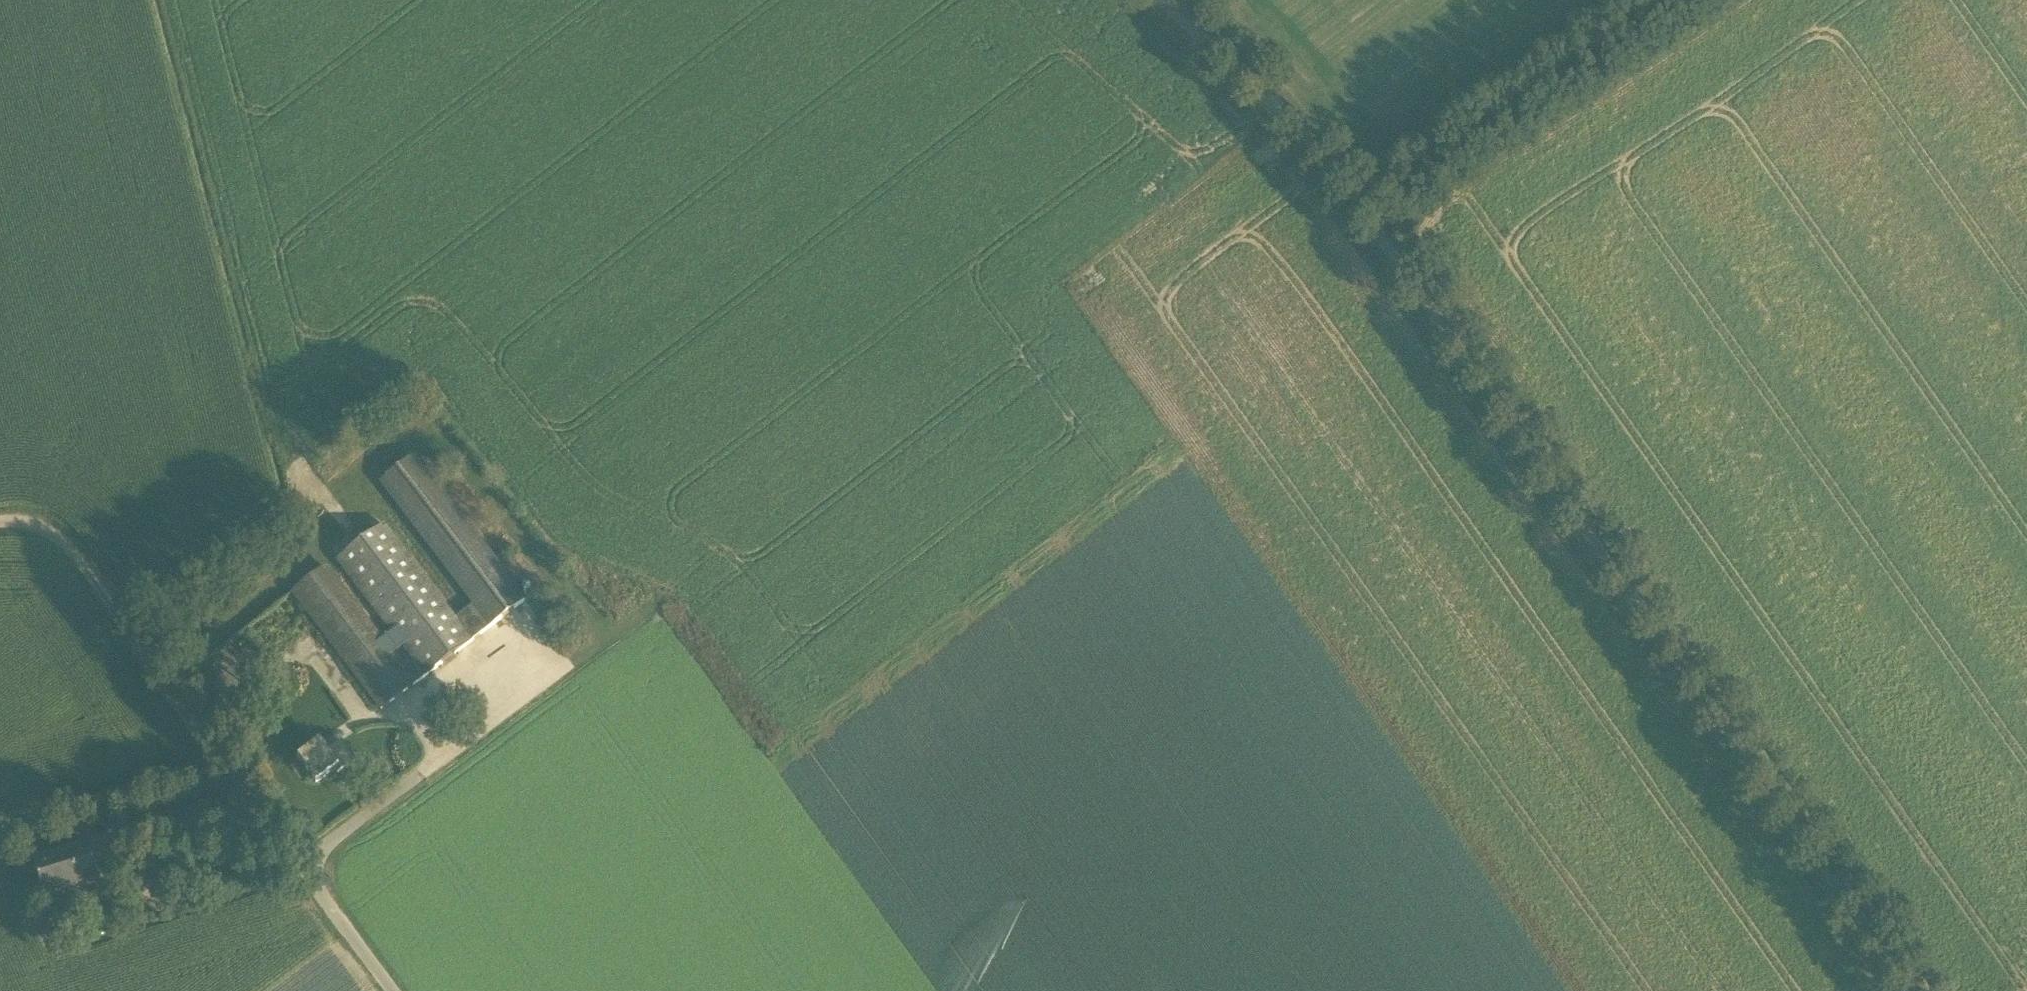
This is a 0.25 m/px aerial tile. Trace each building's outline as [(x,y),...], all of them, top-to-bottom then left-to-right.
[(525,601),(510,582),(414,458),(381,484),(474,606),(456,620),(472,642),(525,601)] [(472,642),(456,620),(384,525),(337,561),(415,662),(405,670),(416,685),(472,642)] [(416,685),(405,670),(327,568),(293,594),(382,710),(416,685)] [(328,752),(320,742),(298,759),(310,776),(312,779),(313,779),(317,783),(335,769),(338,773),(356,760),(342,742),(328,752)] [(27,841),(44,898),(99,882),(82,825),(27,841)]
